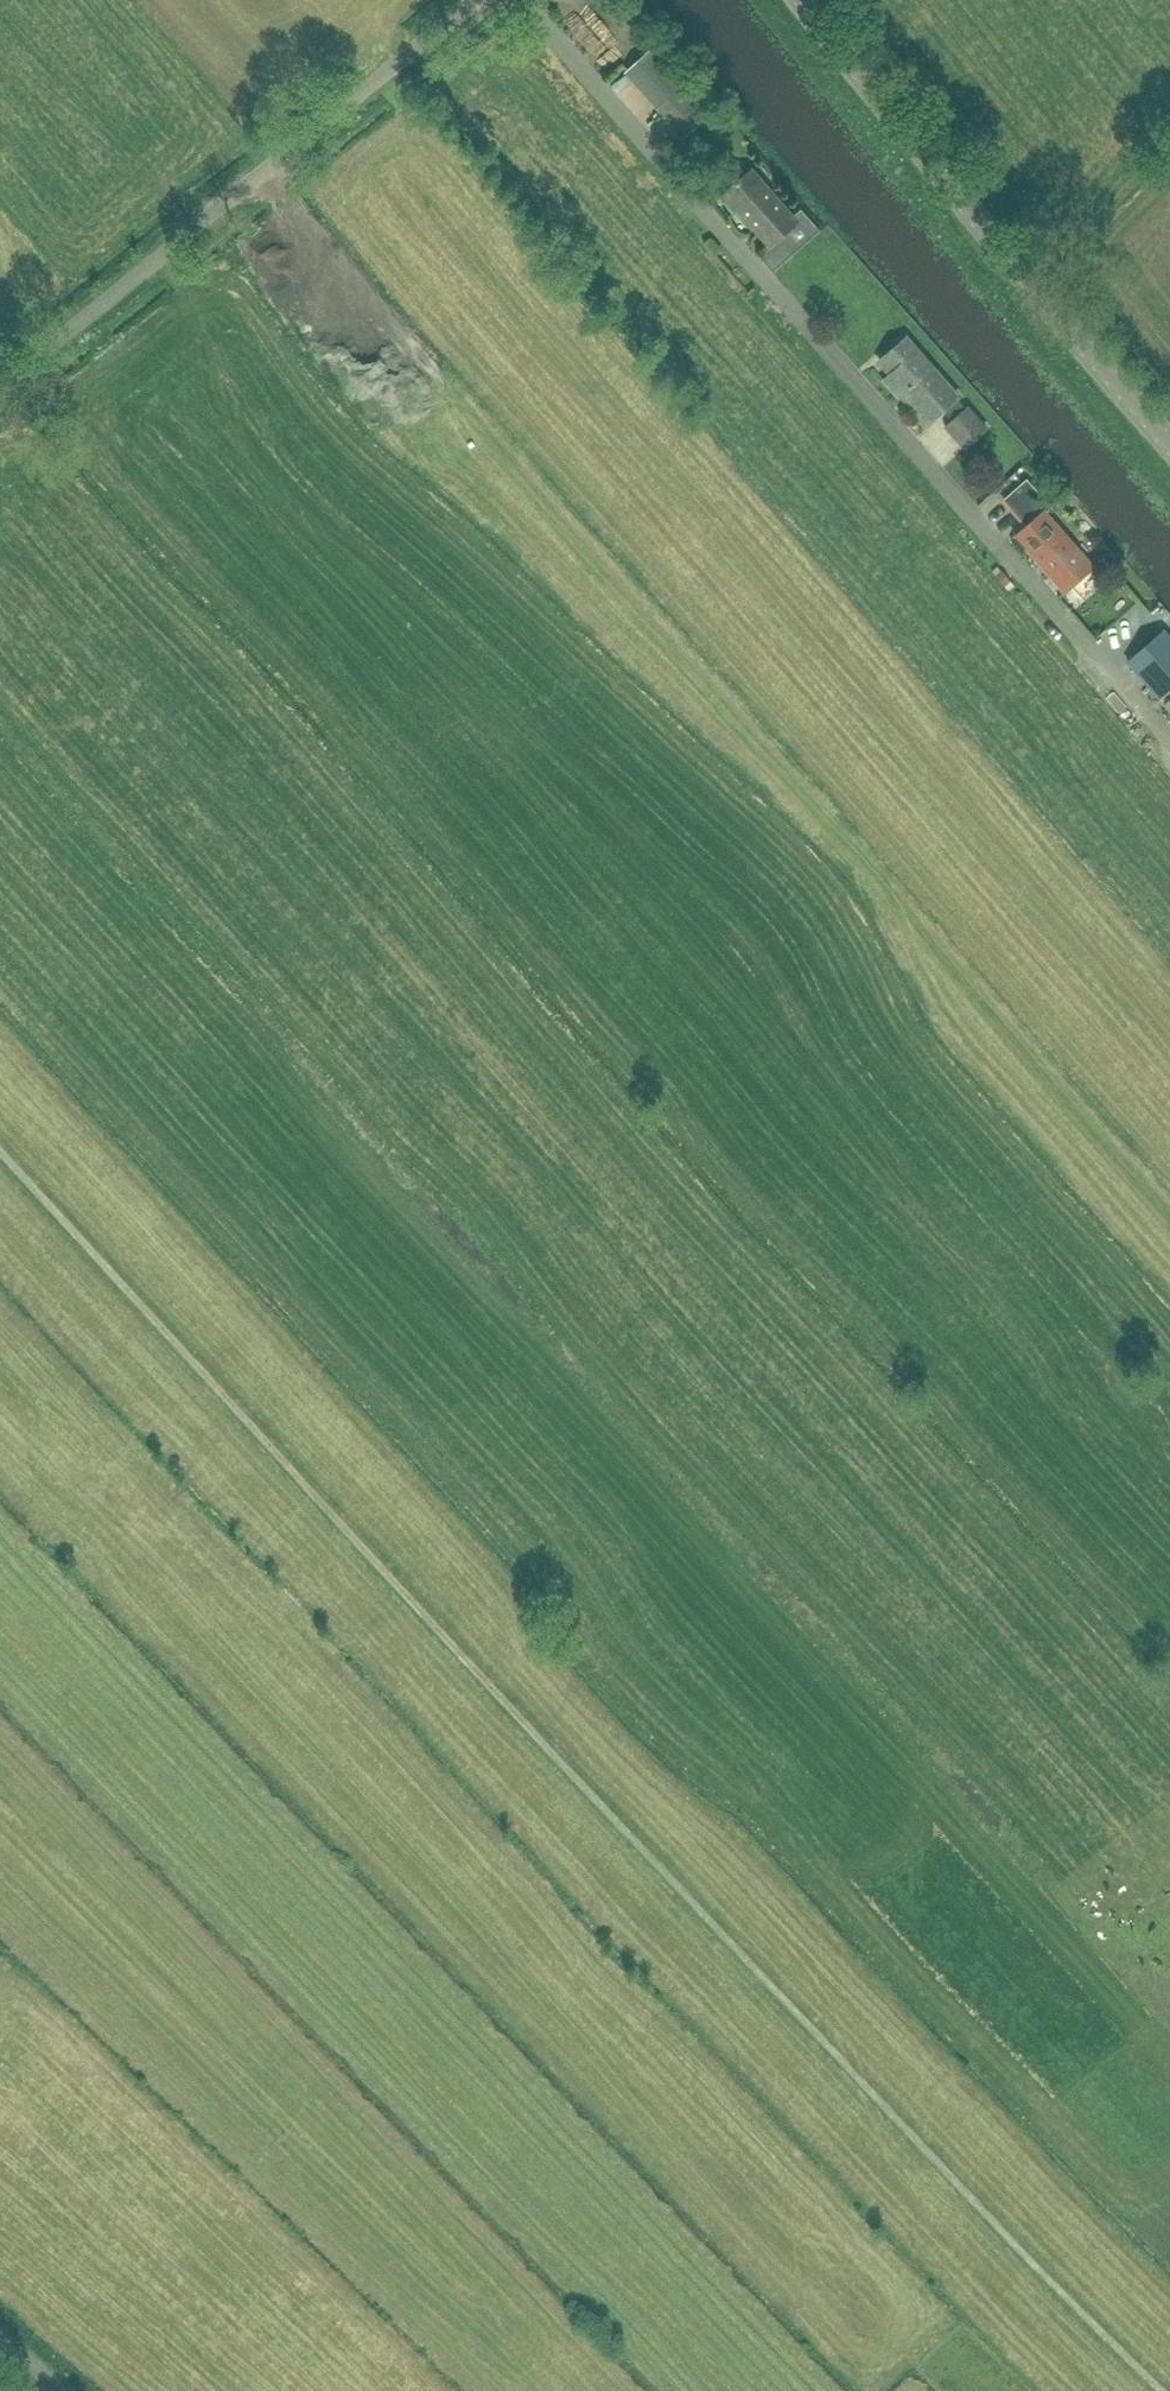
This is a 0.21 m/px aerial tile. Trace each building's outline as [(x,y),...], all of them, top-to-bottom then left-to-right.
[(687,135),(709,116),(650,50),(629,69),(687,135)] [(793,216),(753,170),(722,197),(735,213),(738,210),(770,246),(778,239),(791,255),(821,231),(802,208),(793,216)] [(958,397),(907,338),(880,361),(891,374),(884,380),(898,396),(900,394),(927,424),(943,409),(953,420),(946,426),(965,448),(987,428),(968,407),(966,409),(957,398),(958,397)] [(1065,591),(1092,567),(1044,512),(1017,535),(1065,591)] [(1169,690),(1169,636),(1165,630),(1129,661),(1161,698),(1169,690)]
